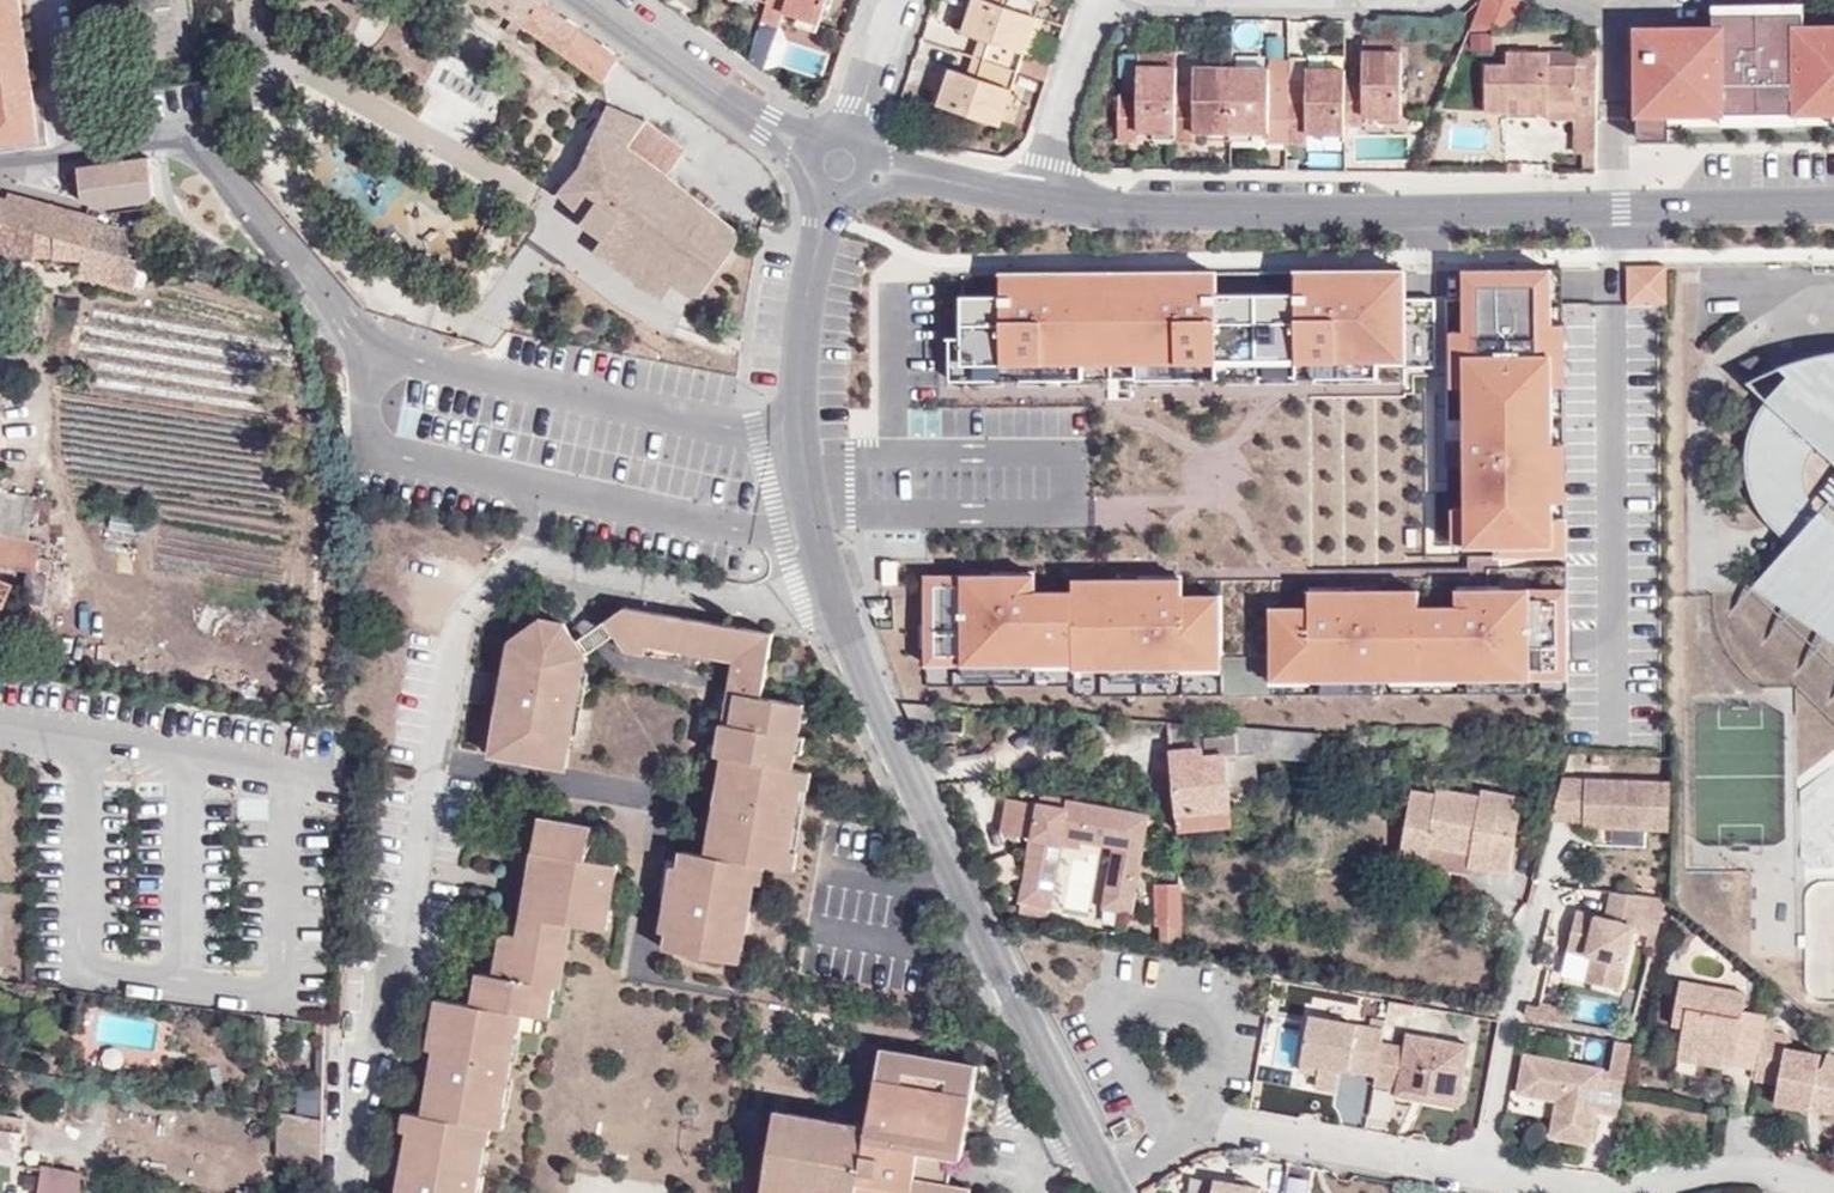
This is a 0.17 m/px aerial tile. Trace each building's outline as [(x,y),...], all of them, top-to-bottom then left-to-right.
[(38,138),(20,0),(0,0),(0,143),(38,138)] [(547,4),(541,0),(490,0),(530,28),(547,4)] [(768,1),(763,18),(790,27),(795,15),(800,16),(818,23),(825,0),(769,0),(768,1)] [(990,39),(984,59),(1017,70),(1024,50),(1035,15),(1001,3),(992,0),(975,0),(965,31),(980,36),(990,39)] [(1001,3),(1035,15),(1040,0),(1002,0),(1001,3)] [(1524,0),(1479,0),(1478,21),(1521,25),(1524,0)] [(1805,0),(1714,1),(1714,10),(1805,10),(1805,0)] [(530,28),(606,81),(621,57),(547,4),(530,28)] [(1715,25),(1656,26),(1657,48),(1649,48),(1649,55),(1638,55),(1639,119),(1671,119),(1671,111),(1833,109),(1833,24),(1805,24),(1805,10),(1714,10),(1715,25)] [(1032,53),(1044,17),(1035,15),(1024,50),(1032,53)] [(798,24),(816,29),(818,23),(800,16),(798,24)] [(516,34),(520,27),(513,21),(508,29),(516,34)] [(1656,26),(1638,26),(1638,55),(1649,55),(1649,48),(1657,48),(1656,26)] [(980,36),(974,55),(984,59),(990,39),(980,36)] [(1401,39),(1365,38),(1365,48),(1401,49),(1401,39)] [(1365,76),(1365,94),(1346,94),(1346,124),(1364,124),(1364,114),(1379,114),(1401,115),(1401,49),(1365,48),(1365,76)] [(1578,48),(1578,58),(1599,59),(1599,48),(1578,48)] [(1052,59),(1032,53),(1024,50),(1017,70),(1045,79),(1052,59)] [(1176,131),(1176,114),(1176,73),(1177,51),(1140,51),(1139,92),(1118,92),(1118,139),(1139,139),(1139,131),(1154,131),(1176,131)] [(984,59),(974,55),(968,72),(979,76),(984,59)] [(940,104),(999,123),(1017,70),(984,59),(979,76),(968,72),(952,67),(940,104)] [(1507,70),(1486,70),(1486,115),(1507,115),(1507,101),(1549,102),(1549,106),(1577,106),(1577,116),(1598,117),(1598,72),(1577,72),(1551,71),(1551,61),(1508,60),(1507,70)] [(1194,132),(1205,132),(1210,132),(1232,132),(1233,66),(1195,66),(1195,73),(1194,114),(1176,114),(1176,131),(1176,137),(1176,139),(1194,140),(1194,132)] [(1269,133),(1270,142),(1289,142),(1290,112),(1290,99),(1290,79),(1269,79),(1269,66),(1233,66),(1232,132),(1254,133),(1269,133)] [(1307,132),(1322,132),(1346,132),(1346,124),(1346,94),(1346,76),(1346,67),(1308,67),(1307,100),(1307,112),(1290,112),(1289,142),(1307,142),(1307,132)] [(1195,73),(1176,73),(1176,114),(1194,114),(1195,73)] [(1346,94),(1365,94),(1365,76),(1346,76),(1346,94)] [(1290,112),(1307,112),(1307,100),(1290,99),(1290,112)] [(1507,115),(1577,116),(1577,106),(1549,106),(1549,102),(1507,101),(1507,115)] [(584,224),(604,239),(673,289),(677,284),(695,296),(698,296),(702,295),(739,243),(740,236),(738,230),(670,176),(629,147),(647,122),(609,105),(582,166),(559,193),(587,218),(584,224)] [(1671,136),(1671,123),(1685,122),(1833,121),(1833,109),(1671,111),(1671,119),(1639,119),(1639,137),(1671,136)] [(1379,122),(1401,122),(1401,115),(1379,114),(1379,122)] [(1576,154),(1597,155),(1598,117),(1577,116),(1576,154)] [(1194,140),(1206,140),(1205,132),(1194,132),(1194,140)] [(1322,132),(1322,140),(1345,140),(1346,132),(1322,132)] [(83,201),(108,207),(151,201),(154,195),(153,182),(150,156),(95,164),(96,176),(81,178),(83,197),(83,201)] [(95,164),(79,166),(81,178),(96,176),(95,164)] [(36,231),(37,228),(133,254),(134,250),(135,247),(136,244),(138,234),(0,197),(0,221),(36,231)] [(36,231),(0,221),(0,260),(36,259),(35,255),(53,254),(52,239),(36,235),(36,231)] [(135,291),(142,262),(52,239),(53,256),(54,256),(87,261),(82,278),(135,291)] [(596,250),(664,300),(673,289),(604,239),(596,250)] [(1493,554),(1550,554),(1550,518),(1550,472),(1549,442),(1549,386),(1548,323),(1548,305),(1546,305),(1533,305),(1533,269),(1461,269),(1461,330),(1462,387),(1462,423),(1462,437),(1443,438),(1444,466),(1463,466),(1463,506),(1463,542),(1463,545),(1493,544),(1493,554)] [(1546,269),(1533,269),(1533,305),(1546,305),(1546,269)] [(1628,269),(1628,305),(1667,305),(1666,269),(1628,269)] [(1401,300),(1401,270),(1321,271),(1321,292),(1292,292),(1213,293),(1184,293),(1183,272),(1026,274),(1026,295),(997,295),(958,295),(958,337),(958,362),(1079,361),(1079,359),(1079,343),(1132,342),(1132,358),(1132,362),(1198,362),(1198,359),(1293,358),(1293,361),(1374,360),(1374,340),(1402,339),(1402,360),(1402,366),(1432,366),(1431,300),(1401,300)] [(1321,292),(1321,271),(1292,271),(1292,292),(1321,292)] [(1213,272),(1183,272),(1184,293),(1213,293),(1213,272)] [(1026,295),(1026,274),(997,274),(997,295),(1026,295)] [(1562,386),(1561,323),(1548,323),(1549,386),(1562,386)] [(1461,330),(1448,330),(1448,387),(1462,387),(1461,330)] [(1079,379),(1079,361),(958,362),(958,337),(946,337),(947,380),(1079,379)] [(1374,340),(1374,360),(1402,360),(1402,339),(1374,340)] [(1132,342),(1079,343),(1079,359),(1132,358),(1132,342)] [(1832,346),(1789,357),(1779,363),(1788,369),(1768,394),(1754,417),(1747,444),(1747,467),(1753,492),(1761,509),(1776,527),(1795,545),(1767,577),(1823,625),(1833,613),(1833,348),(1832,346)] [(1293,358),(1198,359),(1198,362),(1198,375),(1293,374),(1293,361),(1293,358)] [(1293,374),(1293,377),(1375,376),(1374,360),(1293,361),(1293,374)] [(1132,362),(1132,378),(1198,378),(1198,375),(1198,362),(1132,362)] [(1462,437),(1462,423),(1443,423),(1443,438),(1462,437)] [(1563,472),(1562,442),(1549,442),(1550,472),(1563,472)] [(1450,542),(1463,542),(1463,506),(1450,507),(1450,542)] [(1550,554),(1564,553),(1563,518),(1550,518),(1550,554)] [(41,544),(0,536),(0,564),(28,569),(43,572),(45,558),(39,556),(41,544)] [(898,561),(885,561),(885,583),(898,583),(898,561)] [(43,604),(47,573),(43,572),(28,569),(23,600),(24,600),(43,604)] [(1006,591),(1037,590),(1036,571),(992,571),(992,575),(1006,575),(1006,591)] [(1140,574),(1140,578),(1154,578),(1154,594),(1184,593),(1184,573),(1140,574)] [(1006,575),(992,575),(927,576),(927,649),(954,649),(954,664),(965,664),(1026,664),(1037,664),(1037,654),(1102,654),(1102,667),(1113,667),(1174,666),(1185,666),(1185,658),(1223,657),(1222,594),(1184,593),(1154,594),(1154,578),(1140,578),(1075,579),(1075,590),(1037,590),(1006,591),(1006,575)] [(1823,625),(1767,577),(1759,586),(1833,637),(1833,613),(1823,625)] [(12,585),(0,580),(0,615),(12,585)] [(45,605),(73,608),(76,584),(47,581),(45,605)] [(1487,588),(1500,588),(1500,584),(1457,584),(1457,604),(1487,604),(1487,588)] [(1342,589),(1355,589),(1355,585),(1311,586),(1312,606),(1342,605),(1342,589)] [(1274,607),(1274,670),(1312,670),(1312,679),(1323,678),(1384,678),(1401,678),(1401,669),(1465,668),(1465,677),(1476,677),(1525,676),(1535,676),(1535,661),(1565,661),(1564,587),(1500,588),(1487,588),(1487,604),(1457,604),(1419,605),(1419,589),(1355,589),(1342,589),(1342,605),(1312,606),(1274,607)] [(24,600),(20,623),(39,627),(43,604),(24,600)] [(782,750),(785,731),(799,734),(803,703),(763,697),(773,632),(624,607),(606,620),(620,640),(645,645),(735,660),(740,661),(735,690),(758,695),(753,728),(724,722),(716,755),(722,756),(728,757),(711,854),(706,853),(683,848),(680,866),(669,930),(666,947),(730,958),(732,942),(742,944),(755,881),(761,881),(765,864),(776,866),(778,848),(791,850),(800,787),(789,785),(792,769),(795,752),(782,750)] [(563,623),(541,620),(511,642),(521,643),(540,628),(550,627),(561,630),(567,634),(579,652),(585,653),(563,623)] [(540,628),(521,643),(511,642),(492,753),(564,766),(585,653),(579,652),(567,634),(561,630),(550,627),(540,628)] [(627,651),(645,654),(645,645),(620,640),(627,651)] [(928,665),(954,664),(954,649),(927,649),(928,665)] [(1037,664),(1037,668),(1102,667),(1102,654),(1037,654),(1037,664)] [(1223,670),(1223,657),(1185,658),(1185,666),(1185,670),(1223,670)] [(735,660),(724,722),(753,728),(758,695),(735,690),(740,661),(735,660)] [(1565,676),(1565,661),(1535,661),(1535,676),(1565,676)] [(965,664),(965,678),(1026,677),(1026,664),(965,664)] [(1113,667),(1113,681),(1175,680),(1174,666),(1113,667)] [(1465,668),(1401,669),(1401,678),(1401,682),(1465,682),(1465,677),(1465,668)] [(1312,670),(1274,670),(1274,683),(1312,683),(1312,670)] [(1476,677),(1476,691),(1525,690),(1525,676),(1476,677)] [(1323,678),(1323,692),(1384,692),(1384,678),(1323,678)] [(934,703),(902,700),(913,728),(932,730),(934,703)] [(1317,758),(1317,731),(1168,720),(1177,815),(1230,810),(1229,783),(1258,781),(1255,754),(1317,758)] [(802,753),(805,735),(799,734),(785,731),(782,750),(795,752),(802,753)] [(722,756),(706,853),(711,854),(728,757),(722,756)] [(808,789),(810,771),(792,769),(789,785),(800,787),(808,789)] [(1552,815),(1585,817),(1585,824),(1610,826),(1644,828),(1668,829),(1668,781),(1563,773),(1552,815)] [(1109,844),(1098,903),(1123,908),(1142,814),(1035,793),(1033,802),(1001,796),(994,830),(1026,835),(1014,899),(1042,904),(1054,839),(1076,844),(1077,839),(1109,844)] [(1514,807),(1473,805),(1472,812),(1472,822),(1513,825),(1514,807)] [(1232,827),(1230,810),(1177,815),(1178,831),(1232,827)] [(1426,882),(1426,865),(1467,866),(1468,855),(1487,856),(1485,881),(1509,882),(1513,825),(1472,822),(1472,812),(1430,810),(1430,817),(1404,815),(1400,881),(1426,882)] [(482,1141),(488,1141),(491,1126),(503,1126),(507,1111),(502,1109),(517,1029),(522,1029),(525,1012),(548,1016),(564,922),(605,929),(617,862),(587,857),(591,824),(539,815),(519,933),(508,931),(499,937),(495,973),(479,971),(473,1004),(436,997),(428,1047),(435,1047),(426,1113),(406,1110),(403,1128),(410,1131),(399,1192),(475,1192),(482,1141)] [(1610,837),(1643,839),(1644,828),(1610,826),(1610,837)] [(794,869),(798,851),(791,850),(778,848),(776,866),(794,869)] [(1467,866),(1467,880),(1485,881),(1487,856),(1468,855),(1467,866)] [(670,866),(660,929),(669,930),(680,866),(670,866)] [(1156,942),(1173,942),(1173,884),(1150,884),(1150,924),(1156,927),(1156,942)] [(1635,932),(1651,936),(1648,948),(1654,950),(1665,900),(1639,897),(1611,893),(1604,921),(1577,913),(1567,952),(1594,959),(1588,981),(1621,990),(1635,932)] [(730,958),(740,960),(742,944),(732,942),(730,958)] [(1703,1034),(1701,1045),(1758,1056),(1764,1026),(1768,1003),(1745,998),(1749,975),(1684,963),(1678,991),(1690,993),(1686,1010),(1682,1030),(1703,1034)] [(1678,991),(1676,1009),(1686,1010),(1690,993),(1678,991)] [(154,1015),(166,1016),(167,1002),(156,1001),(154,1015)] [(1362,1013),(1315,1005),(1312,1016),(1361,1024),(1362,1013)] [(328,1011),(328,1021),(337,1021),(338,1012),(328,1011)] [(1343,1082),(1345,1065),(1378,1071),(1386,1028),(1361,1024),(1312,1016),(1305,1058),(1327,1062),(1325,1070),(1324,1079),(1343,1082)] [(1793,1032),(1764,1026),(1758,1056),(1756,1074),(1783,1080),(1780,1096),(1815,1103),(1816,1092),(1833,1095),(1833,1062),(1823,1060),(1825,1047),(1791,1042),(1793,1032)] [(1682,1030),(1680,1040),(1701,1045),(1703,1034),(1682,1030)] [(1454,1111),(1464,1052),(1405,1042),(1403,1054),(1383,1051),(1376,1088),(1395,1091),(1393,1100),(1454,1111)] [(1625,1083),(1633,1045),(1618,1042),(1613,1070),(1529,1056),(1522,1091),(1559,1098),(1554,1134),(1591,1141),(1597,1113),(1619,1117),(1625,1083)] [(907,1192),(970,1192),(970,1186),(949,1182),(953,1154),(962,1157),(977,1065),(881,1048),(867,1126),(777,1110),(762,1192),(855,1192),(856,1192),(858,1183),(907,1192)] [(1305,1058),(1303,1067),(1325,1070),(1327,1062),(1305,1058)] [(1816,1092),(1815,1103),(1833,1107),(1833,1095),(1816,1092)] [(277,1158),(321,1166),(323,1119),(280,1112),(277,1158)] [(23,1134),(0,1130),(0,1164),(13,1166),(18,1167),(23,1134)] [(42,1171),(38,1192),(68,1192),(71,1175),(55,1173),(42,1171)] [(81,1177),(71,1175),(68,1192),(78,1192),(81,1177)] [(1260,1186),(1217,1178),(1214,1192),(1259,1192),(1260,1186)] [(907,1192),(858,1183),(856,1192),(864,1192),(907,1192)]
